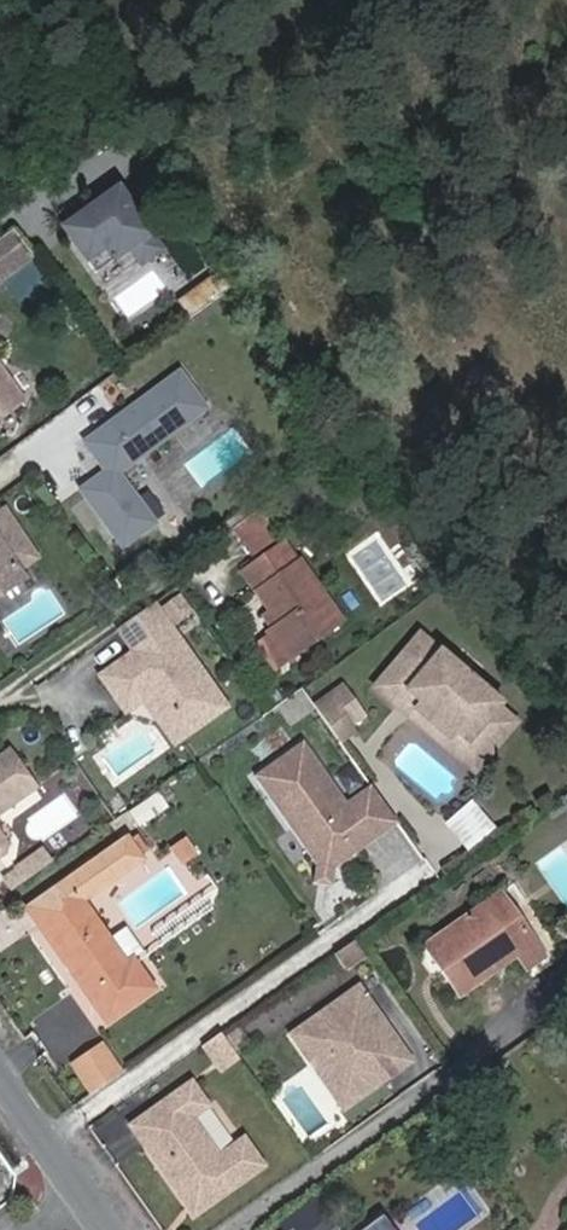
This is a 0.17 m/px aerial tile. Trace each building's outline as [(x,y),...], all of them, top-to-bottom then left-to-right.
[(100,194),(104,199),(119,188),(116,183),(100,194)] [(104,199),(65,228),(97,273),(132,248),(144,263),(163,249),(119,188),(104,199)] [(3,276),(32,254),(14,230),(0,240),(0,271),(3,276)] [(24,400),(0,367),(0,418),(24,400)] [(191,405),(164,368),(68,439),(90,468),(64,487),(107,545),(141,520),(104,470),(191,405)] [(3,509),(0,511),(0,593),(23,577),(16,568),(35,555),(3,509)] [(212,531),(237,565),(258,550),(233,515),(212,531)] [(244,574),(271,612),(280,624),(273,630),(269,633),(287,660),(342,621),(287,543),(244,574)] [(166,605),(183,632),(200,621),(183,594),(166,605)] [(136,653),(103,679),(119,700),(132,690),(149,692),(169,718),(163,722),(180,745),(231,706),(153,602),(117,628),(136,653)] [(280,624),(271,612),(264,617),(273,630),(280,624)] [(418,637),(374,689),(396,708),(408,694),(409,693),(420,692),(420,705),(485,760),(514,725),(496,709),(499,706),(497,705),(496,698),(489,692),(483,692),(418,637)] [(345,687),(316,709),(340,743),(356,731),(341,711),(355,701),(345,687)] [(132,690),(119,700),(130,715),(147,702),(163,722),(169,718),(149,692),(132,690)] [(396,708),(473,773),(485,760),(420,705),(420,692),(409,693),(408,694),(396,708)] [(307,748),(260,782),(319,865),(337,868),(398,823),(371,786),(347,804),(307,748)] [(35,787),(8,750),(0,756),(0,812),(35,787)] [(27,909),(107,1021),(154,989),(133,958),(126,963),(83,901),(142,858),(128,838),(27,909)] [(184,867),(201,854),(192,842),(118,901),(140,929),(197,883),(184,867)] [(41,846),(13,867),(14,869),(23,881),(52,861),(41,846)] [(319,865),(316,883),(334,886),(337,868),(319,865)] [(14,869),(2,877),(11,889),(23,881),(14,869)] [(501,896),(435,942),(456,973),(448,980),(460,996),(518,955),(528,969),(544,957),(501,896)] [(335,954),(345,969),(365,954),(355,940),(335,954)] [(456,973),(435,942),(426,948),(448,980),(456,973)] [(360,988),(294,1036),(334,1091),(383,1056),(396,1073),(412,1061),(360,988)] [(204,1045),(223,1073),(241,1060),(222,1033),(204,1045)] [(76,1066),(95,1091),(123,1072),(105,1045),(76,1066)] [(334,1091),(346,1109),(396,1073),(383,1056),(334,1091)] [(193,1082),(139,1120),(153,1140),(147,1144),(188,1201),(199,1193),(208,1204),(264,1164),(245,1138),(221,1156),(192,1116),(208,1104),(193,1082)] [(139,1120),(133,1125),(147,1144),(153,1140),(139,1120)] [(199,1193),(188,1201),(196,1213),(208,1204),(199,1193)] [(384,1216),(364,1229),(395,1229),(384,1216)]
